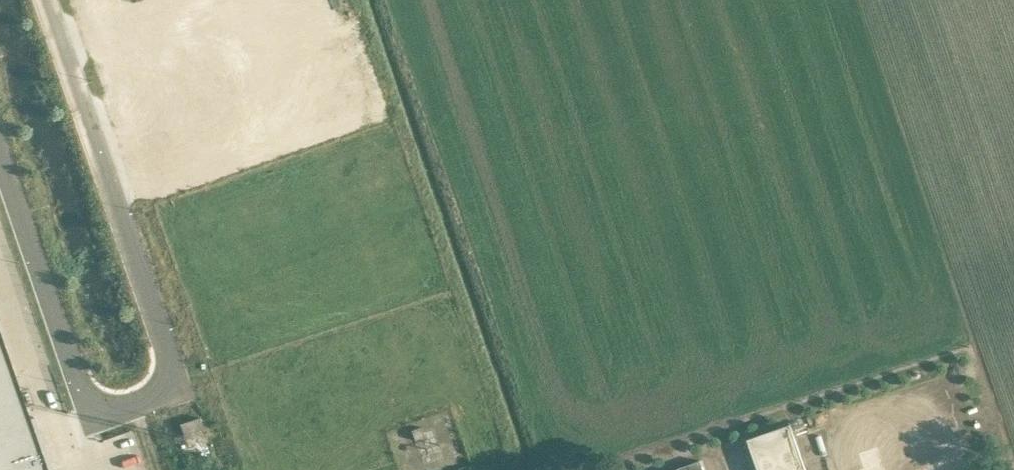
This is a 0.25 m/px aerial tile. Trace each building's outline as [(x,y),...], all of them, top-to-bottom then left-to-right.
[(32,426),(29,419),(26,420),(0,346),(0,469),(43,469),(28,427),(32,426)] [(184,436),(203,429),(199,418),(180,424),(184,436)] [(791,424),(748,439),(758,469),(807,469),(791,424)] [(421,427),(412,430),(415,440),(425,436),(421,427)] [(700,461),(674,469),(704,469),(700,461)]
